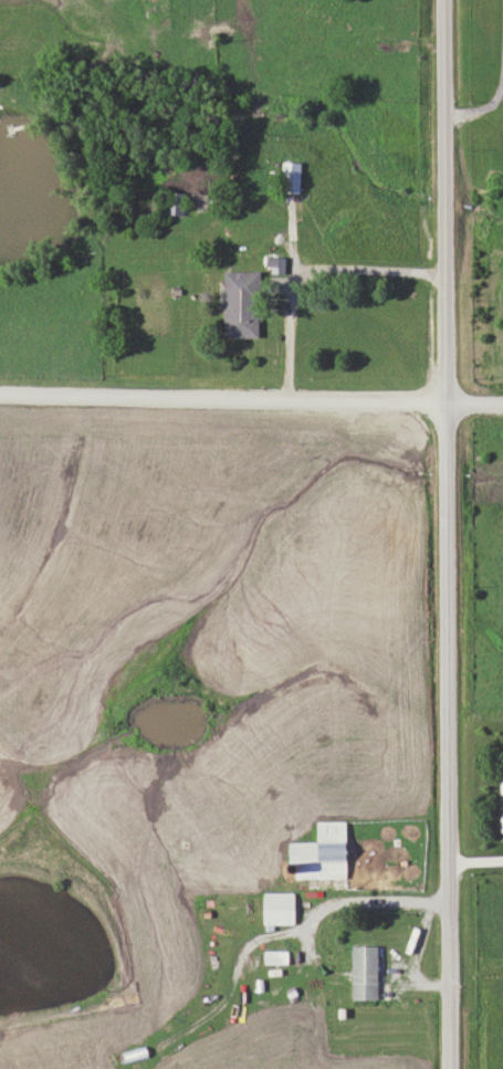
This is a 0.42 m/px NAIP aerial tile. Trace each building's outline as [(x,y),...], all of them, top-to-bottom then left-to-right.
[(300,192),(300,159),(281,159),(281,192),(300,192)] [(186,213),(186,190),(168,190),(168,213),(186,213)] [(222,270),(222,337),(258,337),(258,270),(222,270)] [(345,879),(345,821),(315,821),(315,842),(288,842),(288,879),(345,879)] [(293,924),(293,893),(262,893),(262,924),(293,924)] [(377,999),(377,945),(350,945),(350,999),(377,999)] [(288,963),(288,950),(264,950),(264,963),(288,963)] [(147,1057),(144,1046),(122,1052),(125,1063),(147,1057)]
